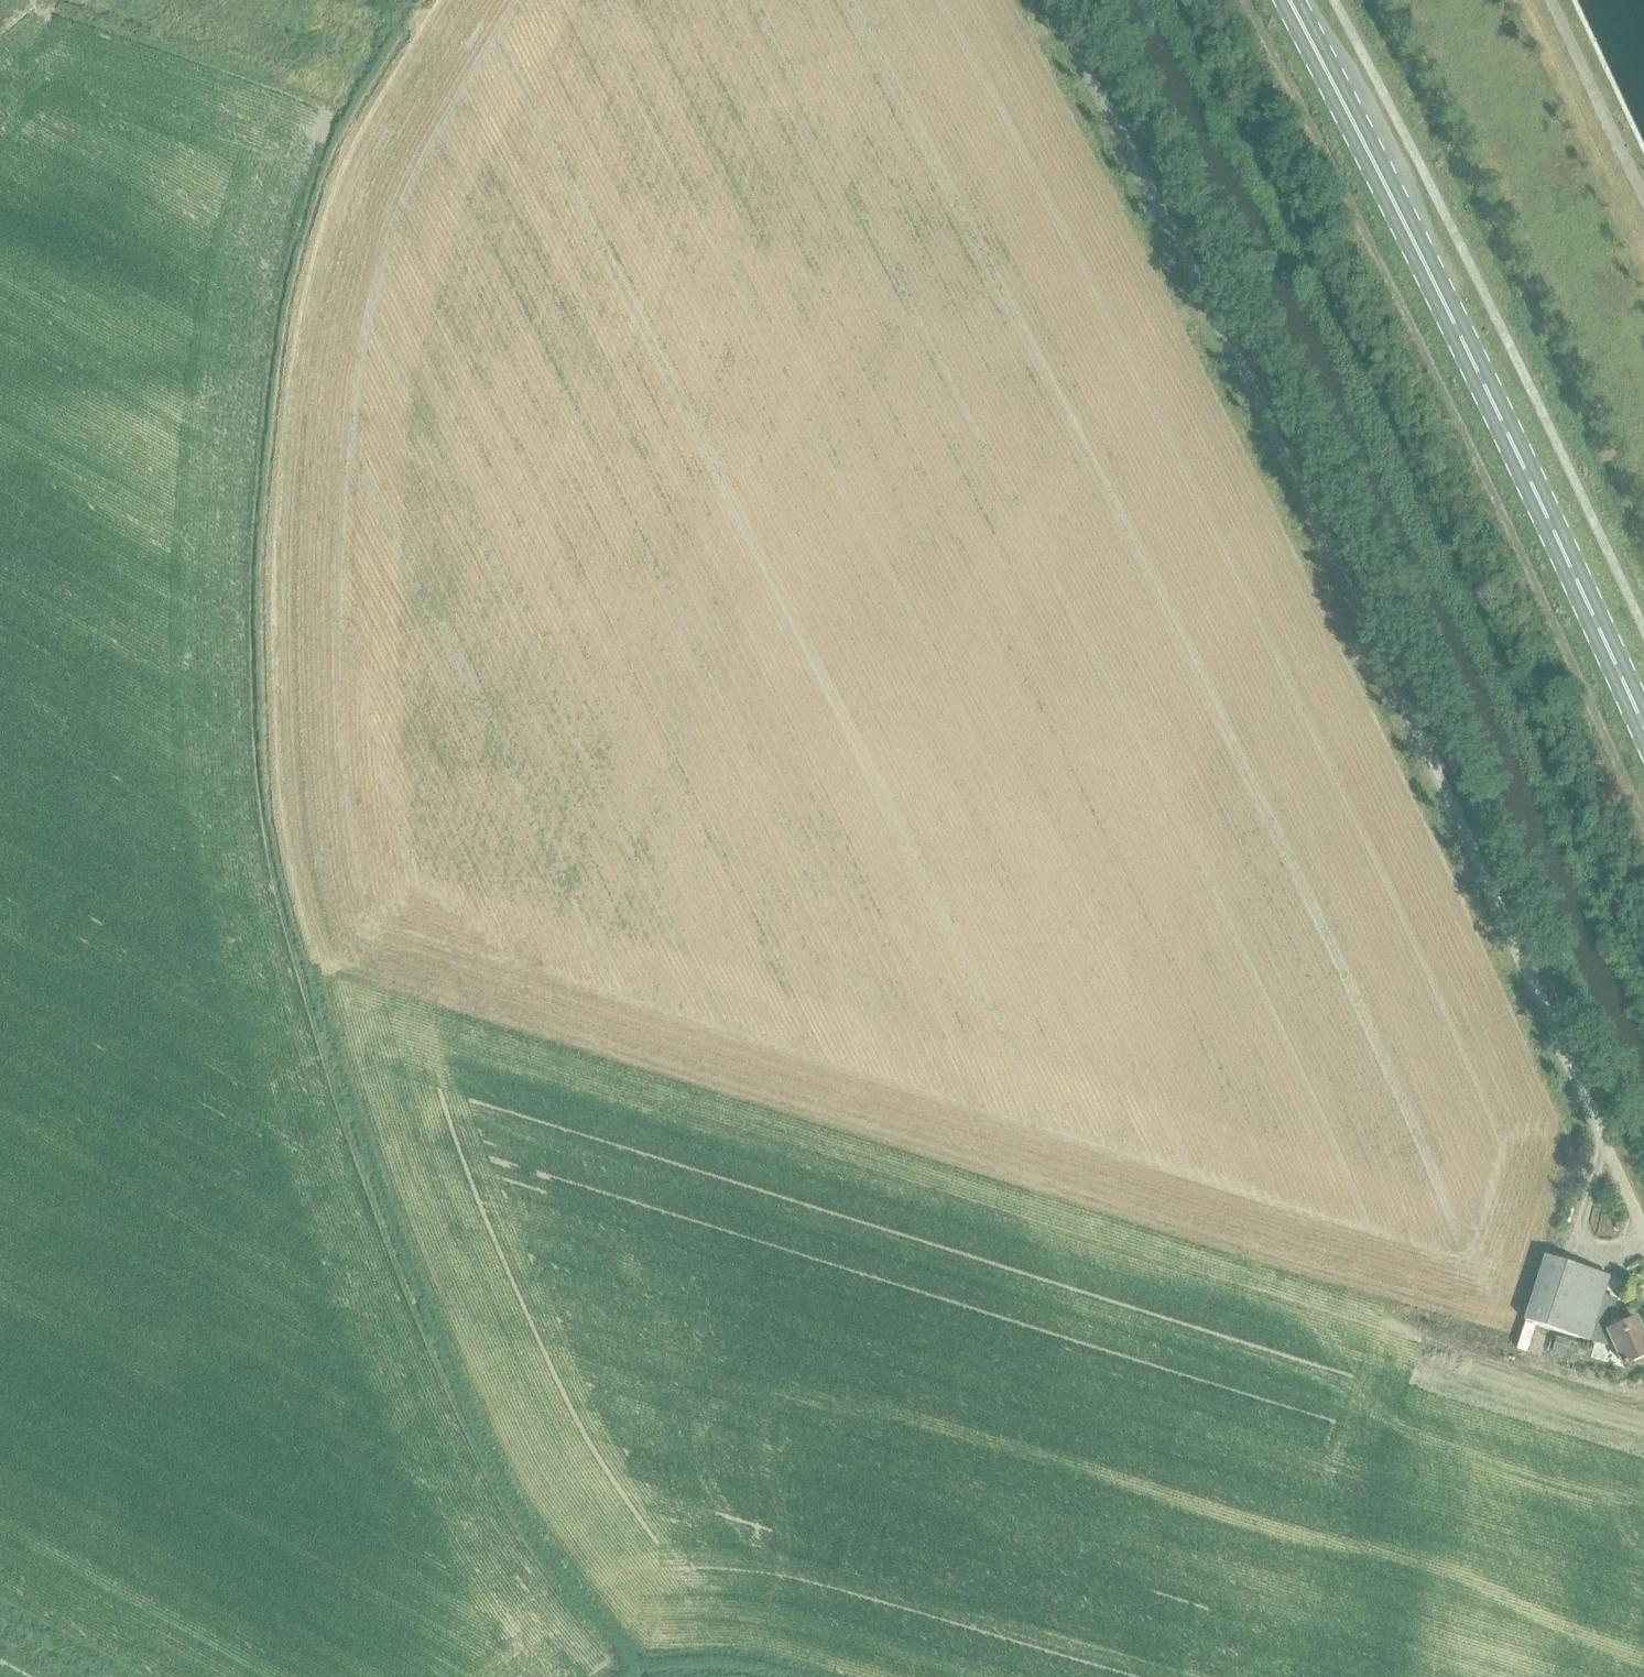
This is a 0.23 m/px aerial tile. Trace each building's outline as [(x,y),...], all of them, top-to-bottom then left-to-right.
[(1544,1256),(1524,1321),(1602,1345),(1615,1300),(1602,1296),(1608,1275),(1544,1256)] [(1624,1365),(1643,1356),(1643,1338),(1635,1319),(1609,1331),(1624,1365)]
